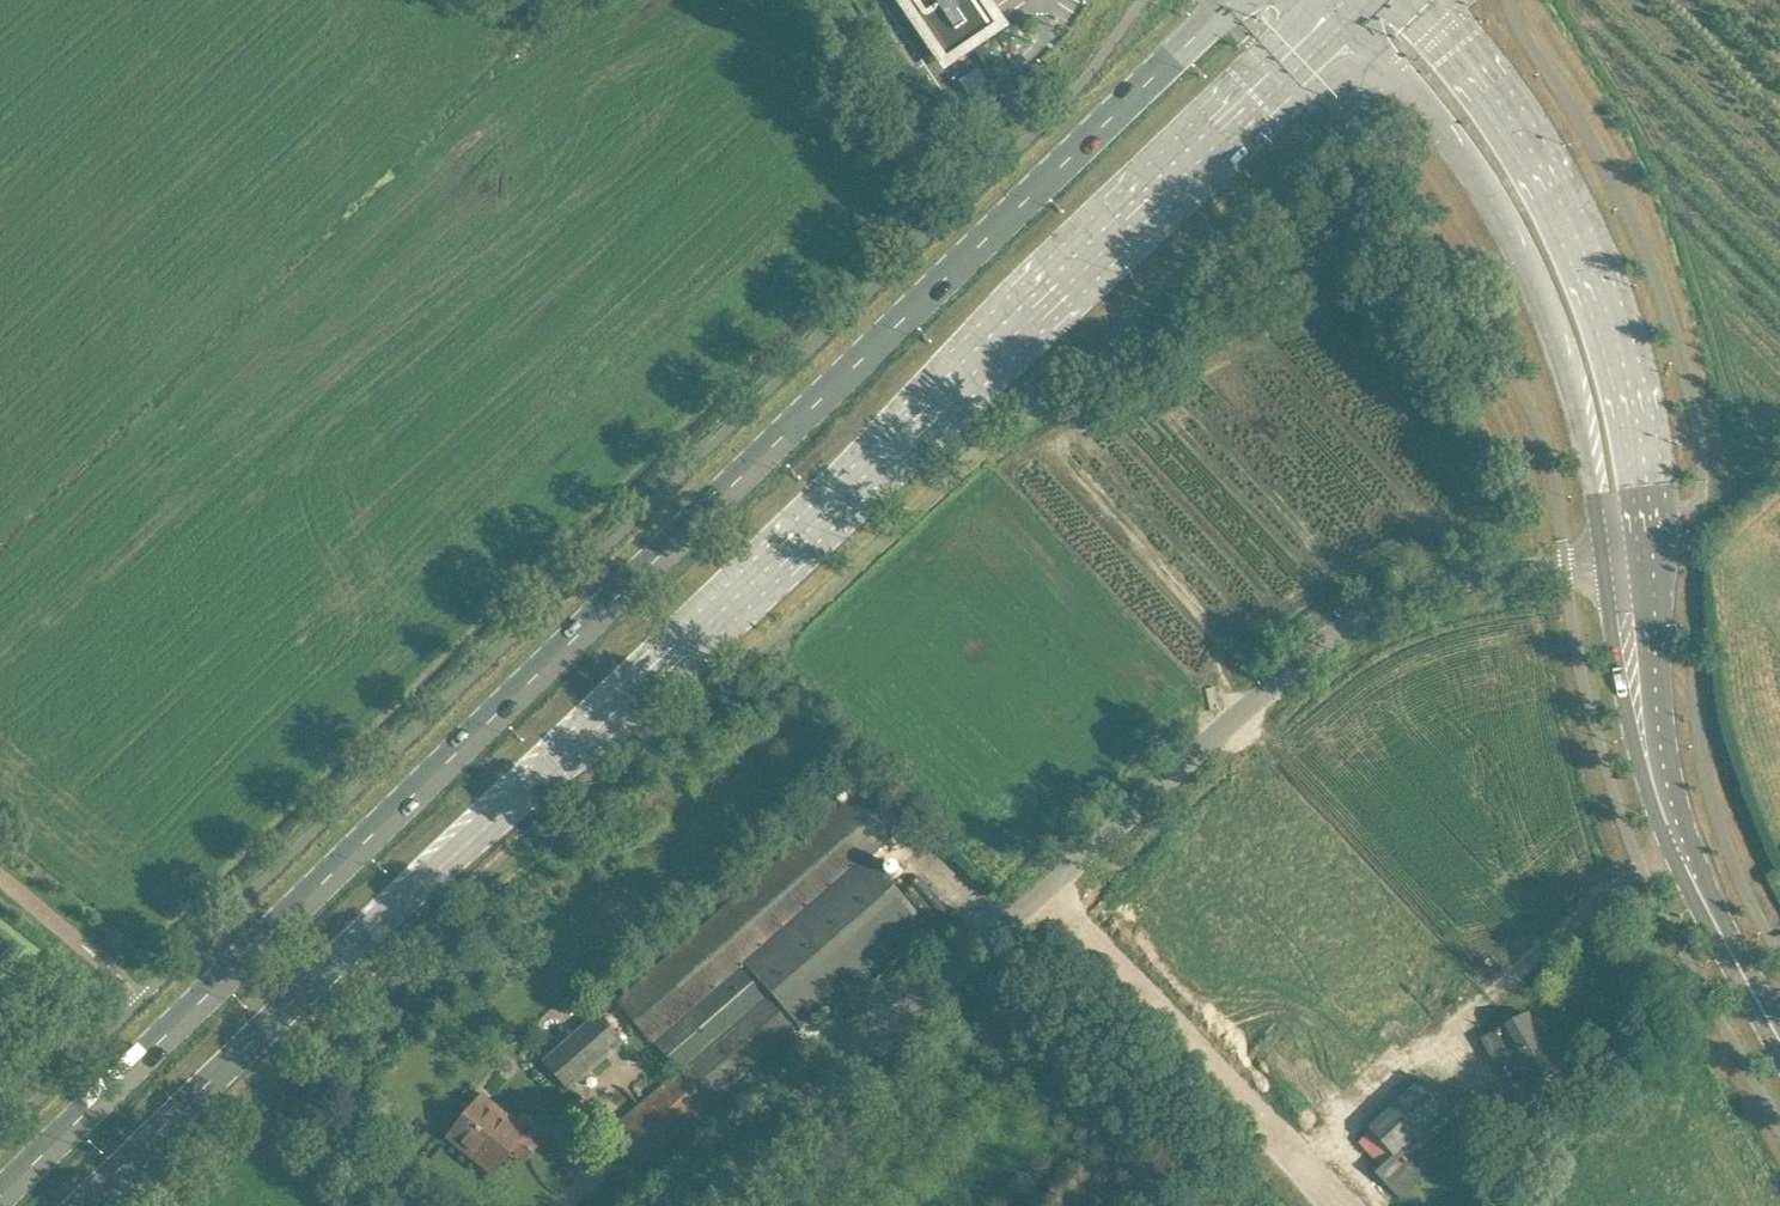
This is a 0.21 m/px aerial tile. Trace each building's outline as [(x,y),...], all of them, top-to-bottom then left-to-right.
[(982,0),(906,0),(947,61),(999,25),(982,0)] [(812,834),(618,1004),(653,1043),(679,1073),(673,1078),(634,1112),(616,1129),(645,1160),(701,1112),(702,1113),(704,1112),(706,1110),(705,1108),(754,1065),(766,1077),(805,1043),(790,1025),(765,997),(739,967),(744,963),(800,1027),(923,922),(868,854),(903,823),(868,784),(839,810),(834,803),(806,827),(812,834)] [(1529,1013),(1482,1038),(1497,1067),(1516,1057),(1521,1068),(1531,1086),(1537,1083),(1551,1110),(1568,1101),(1554,1074),(1560,1071),(1529,1013)] [(620,1045),(594,1015),(541,1062),(566,1091),(620,1045)] [(1424,1079),(1371,1128),(1358,1141),(1383,1166),(1377,1173),(1403,1199),(1475,1129),(1484,1138),(1504,1124),(1492,1109),(1478,1089),(1461,1101),(1448,1105),(1424,1079)] [(539,1143),(502,1112),(483,1097),(449,1138),(494,1175),(512,1152),(524,1162),(539,1143)] [(1510,1146),(1481,1171),(1498,1189),(1527,1165),(1510,1146)]
